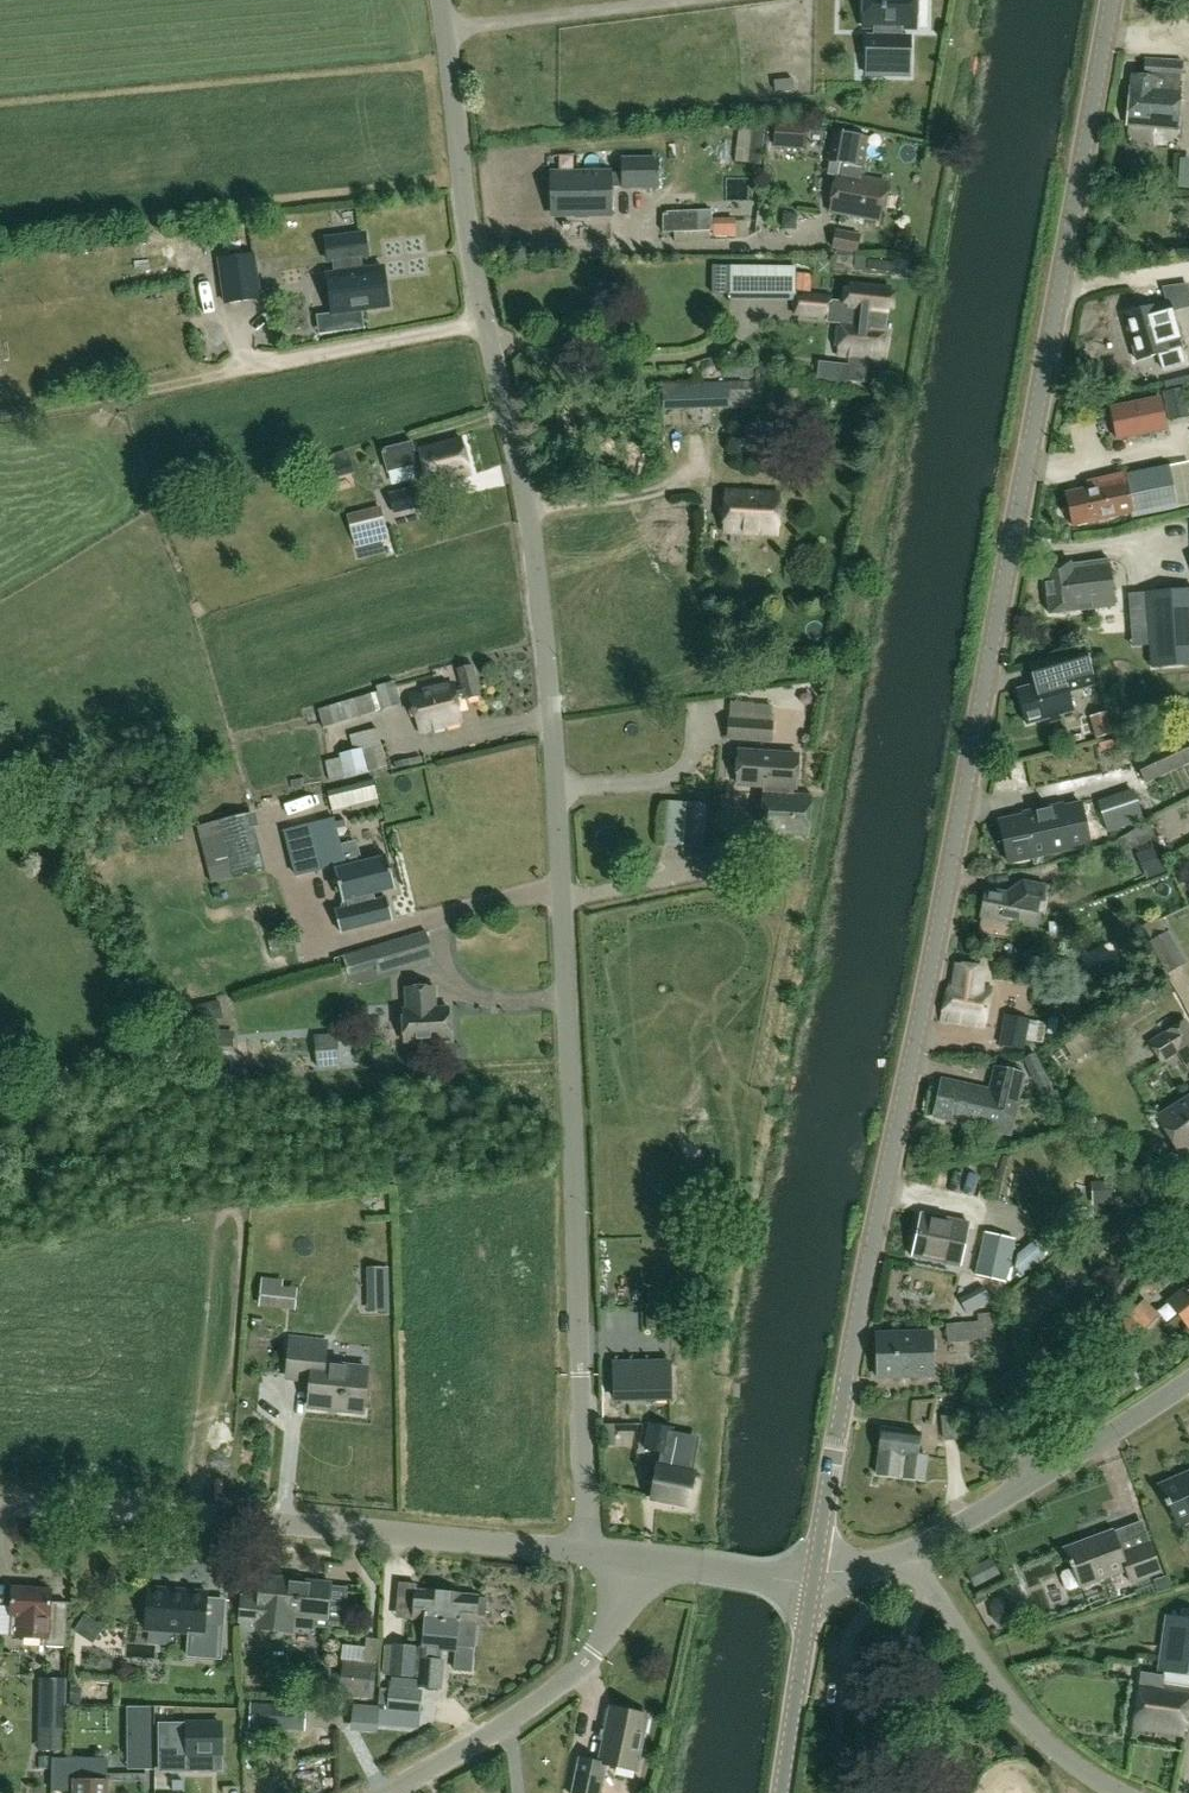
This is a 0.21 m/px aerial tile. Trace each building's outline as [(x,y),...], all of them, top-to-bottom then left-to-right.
[(916,0),(864,0),(863,27),(916,29),(916,0)] [(1132,76),(1126,126),(1176,130),(1180,90),(1181,79),(1182,79),(1183,63),(1145,60),(1144,77),(1132,76)] [(770,108),(769,123),(796,125),(796,110),(770,108)] [(805,124),(804,124),(804,126),(777,124),(776,144),(803,147),(805,124)] [(752,130),(748,163),(759,164),(763,127),(753,127),(752,130)] [(708,134),(708,151),(747,149),(747,132),(708,134)] [(859,178),(861,167),(862,167),(867,139),(847,135),(842,164),(843,164),(841,175),(837,174),(830,212),(880,221),(886,183),(859,178)] [(694,144),(675,151),(680,164),(699,157),(694,144)] [(624,188),(657,188),(657,159),(624,159),(624,188)] [(686,176),(685,161),(666,163),(667,177),(686,176)] [(553,215),(610,215),(609,174),(552,174),(553,215)] [(662,232),(712,230),(711,210),(662,212),(662,232)] [(782,227),(795,229),(797,216),(784,214),(782,227)] [(859,236),(836,231),(833,248),(856,252),(859,236)] [(367,256),(364,234),(326,240),(329,261),(333,261),(335,275),(328,275),(333,314),(388,306),(383,268),(364,270),(362,257),(367,256)] [(141,267),(184,266),(184,248),(161,249),(160,241),(140,242),(141,267)] [(261,300),(256,253),(220,258),(225,304),(261,300)] [(866,272),(867,270),(868,260),(855,259),(854,270),(866,272)] [(893,262),(868,260),(867,270),(893,273),(893,262)] [(795,301),(795,291),(795,273),(795,268),(762,268),(730,267),(729,300),(795,301)] [(795,273),(795,291),(810,292),(811,275),(795,273)] [(887,323),(886,323),(890,289),(852,285),(849,305),(831,303),(831,297),(796,294),(794,314),(842,319),(838,356),(850,357),(848,381),(876,384),(879,360),(883,361),(887,323)] [(1184,359),(1168,303),(1146,310),(1145,309),(1125,315),(1137,359),(1158,353),(1161,364),(1184,359)] [(722,378),(752,378),(752,364),(722,363),(722,378)] [(769,380),(770,365),(755,365),(755,380),(769,380)] [(792,385),(772,385),(772,384),(710,384),(663,385),(663,409),(710,408),(773,408),(792,407),(792,385)] [(1183,388),(1163,393),(1168,420),(1188,416),(1183,388)] [(1159,398),(1110,408),(1117,440),(1165,431),(1159,398)] [(414,451),(411,442),(382,450),(387,472),(413,466),(417,480),(426,478),(428,486),(470,475),(462,440),(414,451)] [(319,467),(323,481),(351,472),(347,459),(319,467)] [(1125,476),(1126,481),(1066,494),(1074,528),(1131,515),(1132,518),(1177,509),(1169,467),(1125,476)] [(415,488),(390,495),(394,513),(420,507),(415,488)] [(780,494),(726,492),(723,532),(778,535),(780,494)] [(351,538),(386,528),(380,506),(345,515),(351,538)] [(1043,566),(1050,615),(1115,606),(1109,561),(1071,565),(1071,563),(1043,566)] [(1146,593),(1152,669),(1188,666),(1188,590),(1146,593)] [(472,666),(458,670),(463,690),(455,692),(452,684),(409,695),(419,733),(463,722),(457,701),(465,699),(466,700),(480,697),(472,666)] [(1087,699),(1105,693),(1098,671),(1079,678),(1087,699)] [(1074,712),(1064,678),(1018,691),(1027,725),(1074,712)] [(394,682),(376,687),(378,693),(318,711),(323,728),(401,705),(394,682)] [(727,739),(771,741),(772,703),(730,702),(730,718),(728,718),(727,739)] [(1090,718),(1095,738),(1112,734),(1106,714),(1090,718)] [(377,729),(348,736),(352,749),(338,753),(339,758),(325,761),(329,779),(387,766),(380,743),(377,729)] [(1188,763),(1188,733),(1134,760),(1146,784),(1188,763)] [(761,833),(809,837),(811,796),(796,795),(792,795),(792,790),(795,790),(797,755),(739,751),(737,786),(764,787),(761,833)] [(331,811),(377,800),(372,781),(327,792),(331,811)] [(1144,820),(1133,786),(1096,799),(1108,832),(1144,820)] [(705,805),(665,803),(663,845),(702,848),(705,805)] [(1010,863),(1094,845),(1085,803),(1001,822),(1010,863)] [(218,820),(233,877),(264,869),(250,812),(218,820)] [(344,821),(335,823),(338,837),(343,836),(346,829),(344,821)] [(289,834),(298,875),(345,863),(338,837),(335,823),(289,834)] [(1168,870),(1152,832),(1136,839),(1141,852),(1136,854),(1146,880),(1168,870)] [(340,932),(393,919),(388,899),(376,902),(373,894),(395,888),(388,858),(335,871),(342,902),(347,901),(349,909),(335,912),(340,932)] [(1004,893),(987,890),(982,918),(1017,925),(1017,923),(1033,926),(1035,917),(1044,919),(1049,897),(1043,896),(1045,886),(1021,881),(1004,893)] [(1186,963),(1167,931),(1165,932),(1157,917),(1142,925),(1151,941),(1150,941),(1168,973),(1186,963)] [(378,974),(434,958),(426,930),(370,947),(378,974)] [(955,984),(950,983),(941,1021),(984,1027),(991,989),(987,988),(982,987),(984,969),(957,965),(955,984)] [(435,988),(406,989),(406,1010),(403,1010),(405,1043),(450,1041),(448,1008),(435,1008),(434,1003),(436,1003),(435,988)] [(1144,994),(1062,1043),(1083,1078),(1100,1068),(1090,1051),(1155,1012),(1144,994)] [(222,1018),(219,1002),(196,1007),(199,1022),(222,1018)] [(1004,1014),(999,1044),(1024,1048),(1026,1040),(1044,1044),(1048,1022),(1004,1014)] [(1188,1067),(1188,1026),(1185,1019),(1148,1043),(1160,1062),(1177,1052),(1187,1068),(1188,1067)] [(228,1033),(214,1032),(213,1046),(227,1046),(228,1033)] [(340,1066),(337,1033),(314,1035),(317,1068),(340,1066)] [(306,1041),(284,1046),(286,1059),(309,1054),(306,1041)] [(1044,1062),(1025,1056),(1017,1064),(1028,1067),(1025,1076),(1038,1079),(1044,1062)] [(987,1090),(942,1080),(934,1117),(983,1128),(1011,1135),(1025,1072),(993,1065),(987,1090)] [(1154,1117),(1178,1155),(1188,1148),(1188,1095),(1154,1117)] [(1092,1182),(1094,1204),(1113,1203),(1111,1181),(1092,1182)] [(913,1257),(960,1266),(968,1223),(921,1214),(913,1257)] [(1188,1265),(1188,1227),(1170,1245),(1172,1248),(1157,1263),(1161,1267),(1143,1284),(1151,1293),(1171,1274),(1166,1270),(1180,1256),(1188,1265)] [(1005,1283),(1015,1239),(985,1232),(975,1276),(1005,1283)] [(1033,1243),(1018,1255),(1015,1267),(1023,1277),(1045,1259),(1033,1243)] [(369,1287),(387,1286),(387,1269),(368,1269),(369,1287)] [(258,1307),(296,1311),(298,1288),(283,1287),(284,1280),(261,1277),(258,1307)] [(1188,1326),(1188,1285),(1169,1302),(1188,1326)] [(1159,1315),(1142,1297),(1127,1312),(1144,1329),(1159,1315)] [(947,1343),(995,1339),(993,1312),(976,1313),(977,1321),(945,1324),(947,1343)] [(1113,1359),(1134,1335),(1125,1328),(1104,1351),(1113,1359)] [(878,1356),(930,1354),(930,1333),(877,1335),(878,1356)] [(326,1343),(291,1340),(287,1377),(311,1380),(308,1407),(363,1412),(367,1370),(324,1365),(326,1343)] [(931,1376),(930,1354),(878,1356),(879,1378),(931,1376)] [(614,1400),(671,1399),(670,1363),(614,1364),(614,1400)] [(678,1441),(679,1414),(647,1414),(647,1440),(678,1441)] [(961,1440),(958,1414),(940,1416),(942,1441),(961,1440)] [(883,1428),(877,1475),(924,1481),(927,1457),(918,1456),(920,1433),(883,1428)] [(688,1505),(694,1474),(658,1467),(652,1498),(688,1505)] [(1188,1520),(1188,1475),(1160,1487),(1168,1506),(1170,1506),(1178,1524),(1188,1520)] [(1113,1531),(1064,1549),(1071,1568),(1073,1567),(1080,1587),(1127,1570),(1131,1582),(1162,1571),(1151,1543),(1122,1554),(1113,1531)] [(841,1546),(842,1558),(865,1555),(864,1543),(841,1546)] [(968,1572),(975,1587),(999,1575),(992,1560),(968,1572)] [(242,1596),(239,1622),(255,1624),(254,1630),(293,1634),(295,1616),(327,1619),(331,1584),(259,1577),(257,1598),(242,1596)] [(12,1588),(11,1616),(9,1636),(16,1637),(16,1638),(46,1640),(45,1646),(65,1647),(68,1602),(51,1602),(52,1591),(12,1588)] [(145,1631),(148,1631),(147,1644),(171,1645),(172,1633),(203,1635),(207,1593),(148,1588),(148,1591),(140,1591),(138,1609),(147,1610),(145,1631)] [(425,1619),(475,1624),(476,1624),(476,1616),(485,1617),(487,1599),(478,1598),(461,1596),(461,1594),(427,1591),(427,1592),(415,1591),(413,1618),(425,1619)] [(1008,1622),(1012,1616),(1009,1602),(1002,1597),(994,1599),(990,1606),(993,1620),(1000,1624),(1008,1622)] [(1133,1728),(1183,1736),(1188,1696),(1188,1619),(1167,1615),(1159,1672),(1164,1673),(1163,1676),(1142,1673),(1133,1728)] [(425,1619),(422,1648),(420,1677),(419,1687),(439,1689),(440,1670),(437,1670),(438,1660),(437,1660),(438,1650),(456,1651),(456,1646),(473,1648),(475,1624),(425,1619)] [(74,1633),(87,1641),(95,1628),(82,1620),(74,1633)] [(420,1677),(422,1648),(386,1645),(383,1674),(420,1677)] [(372,1698),(376,1664),(342,1660),(337,1694),(372,1698)] [(413,1681),(392,1679),(391,1689),(390,1689),(388,1708),(378,1707),(377,1711),(354,1709),(352,1722),(377,1724),(377,1722),(418,1726),(421,1692),(412,1691),(413,1681)] [(51,1680),(39,1680),(38,1727),(65,1728),(65,1681),(51,1681),(51,1680)] [(69,1703),(80,1704),(80,1688),(70,1688),(69,1703)] [(305,1705),(250,1703),(249,1727),(304,1730),(305,1705)] [(127,1708),(127,1722),(152,1722),(152,1707),(127,1708)] [(648,1716),(610,1708),(599,1763),(595,1766),(580,1763),(580,1759),(579,1759),(572,1792),(601,1792),(607,1765),(637,1771),(648,1716)] [(193,1771),(192,1723),(156,1723),(156,1772),(193,1771)] [(107,1759),(52,1758),(52,1786),(52,1790),(74,1790),(74,1792),(107,1792),(107,1781),(106,1781),(107,1759)] [(182,1783),(155,1782),(155,1792),(182,1792),(182,1783)]
